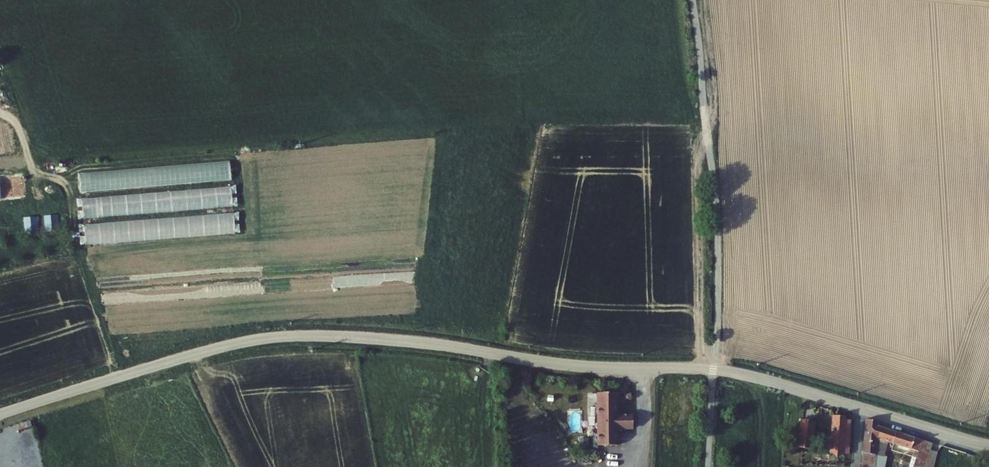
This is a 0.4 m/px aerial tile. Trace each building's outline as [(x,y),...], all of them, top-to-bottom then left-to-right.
[(181,187),(180,167),(78,172),(80,192),(181,187)] [(232,188),(80,196),(81,217),(233,209),(232,188)] [(85,243),(240,234),(239,223),(234,223),(233,214),(84,222),(85,243)] [(116,335),(139,334),(138,323),(116,324),(116,335)] [(600,439),(600,447),(619,447),(618,430),(635,429),(634,416),(618,416),(617,407),(619,407),(619,394),(601,395),(601,407),(599,410),(599,418),(601,420),(599,422),(600,432),(601,432),(601,439),(600,439)] [(821,409),(810,407),(805,442),(817,443),(821,409)] [(834,452),(804,450),(803,462),(846,465),(847,450),(852,450),(854,416),(850,415),(850,412),(837,411),(834,452)] [(869,421),(863,466),(877,466),(882,439),(925,450),(921,466),(929,466),(933,451),(929,451),(931,438),(884,425),(882,421),(869,421)] [(933,451),(929,466),(936,466),(939,453),(933,451)]
